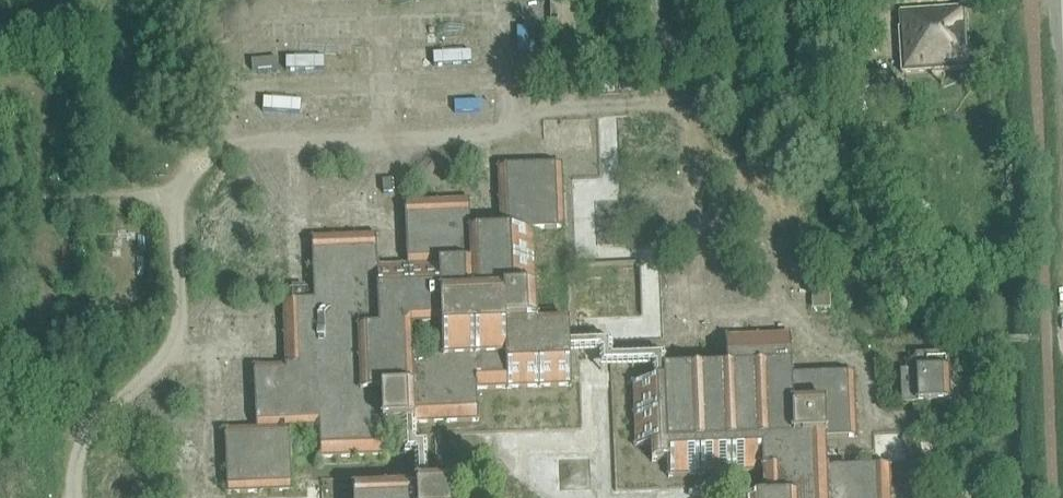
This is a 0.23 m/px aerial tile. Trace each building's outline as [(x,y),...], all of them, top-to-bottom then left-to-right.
[(504,31),(528,30),(527,0),(503,0),(504,31)] [(528,30),(553,29),(552,0),(527,0),(528,30)] [(899,31),(902,74),(966,69),(962,9),(900,13),(901,30),(899,31)] [(542,48),(529,49),(529,58),(542,58),(542,48)] [(529,49),(515,50),(516,59),(529,58),(529,49)] [(494,50),(481,51),(482,60),(495,59),(494,50)] [(481,51),(468,51),(469,60),(482,60),(481,51)] [(447,52),(434,53),(435,62),(448,61),(447,52)] [(434,53),(421,53),(421,62),(435,62),(434,53)] [(400,54),(387,55),(387,64),(400,63),(400,54)] [(387,55),(374,55),(374,64),(387,64),(387,55)] [(353,56),(340,57),(340,66),(353,65),(353,56)] [(340,57),(327,57),(327,66),(340,66),(340,57)] [(486,66),(477,66),(478,80),(487,79),(486,66)] [(460,67),(447,67),(447,76),(460,76),(460,67)] [(423,68),(410,69),(410,78),(423,77),(423,68)] [(436,68),(423,68),(423,77),(436,77),(436,68)] [(392,69),(383,70),(384,83),(393,83),(392,69)] [(488,101),(479,101),(479,114),(488,114),(488,101)] [(394,105),(385,105),(385,118),(394,118),(394,105)] [(488,114),(479,114),(480,127),(489,127),(488,114)] [(394,118),(385,118),(386,131),(395,131),(394,118)] [(748,196),(743,196),(743,210),(752,209),(751,193),(748,194),(748,196)] [(704,227),(681,228),(682,266),(706,265),(704,227)] [(681,228),(656,229),(657,267),(682,266),(681,228)] [(899,356),(900,383),(901,405),(950,403),(948,354),(899,356)] [(890,467),(825,469),(826,497),(891,497),(890,467)] [(449,484),(353,488),(353,497),(450,497),(449,484)]
